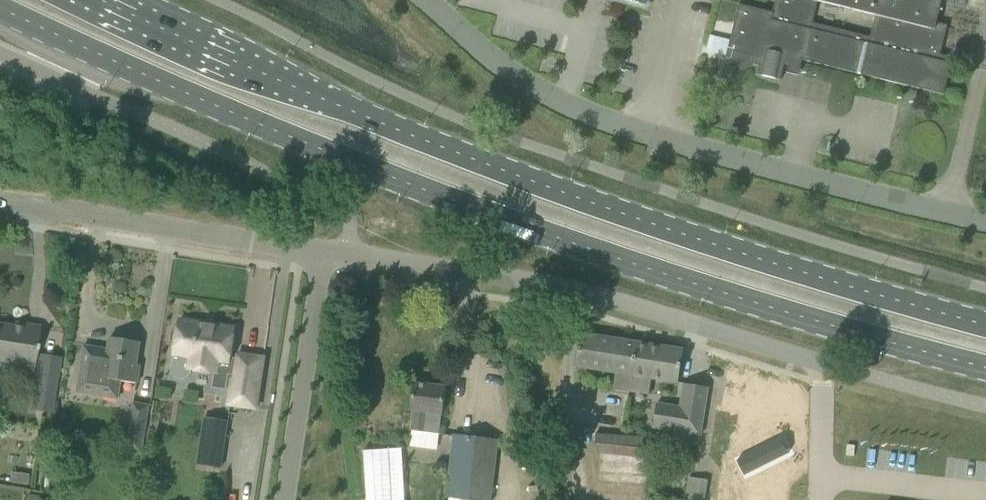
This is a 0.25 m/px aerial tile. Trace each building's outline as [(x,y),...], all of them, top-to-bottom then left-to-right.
[(738,5),(725,58),(759,66),(756,75),(780,80),(784,64),(800,68),(802,60),(943,95),(950,64),(938,61),(946,25),(936,23),(941,0),(775,0),(772,13),(738,5)] [(172,339),(172,344),(175,344),(172,366),(171,370),(172,374),(176,377),(183,378),(186,376),(189,373),(189,369),(215,373),(217,360),(228,362),(233,329),(179,320),(177,331),(174,331),(173,335),(172,339)] [(33,370),(37,346),(40,326),(21,324),(21,328),(0,324),(0,365),(33,370)] [(613,389),(629,392),(632,376),(635,361),(647,363),(650,345),(580,335),(575,368),(616,374),(613,389)] [(136,364),(139,342),(109,337),(107,349),(83,345),(77,387),(119,393),(120,381),(137,384),(140,365),(136,364)] [(632,376),(629,392),(649,395),(651,379),(678,383),(683,350),(650,345),(647,363),(635,361),(632,376)] [(227,405),(256,409),(263,358),(237,354),(233,379),(231,378),(227,405)] [(38,375),(33,411),(50,414),(56,377),(38,375)] [(413,411),(410,431),(438,434),(441,414),(445,387),(413,383),(410,410),(413,411)] [(652,429),(700,436),(708,387),(684,384),(681,407),(656,403),(652,429)] [(125,451),(141,453),(148,405),(133,403),(125,451)] [(599,432),(598,473),(648,475),(649,433),(599,432)] [(199,449),(222,453),(225,437),(201,433),(199,449)] [(495,461),(497,441),(454,435),(446,498),(449,498),(449,499),(490,499),(495,461)] [(366,499),(405,499),(402,449),(363,452),(366,499)] [(706,481),(688,478),(684,499),(703,499),(706,481)]
